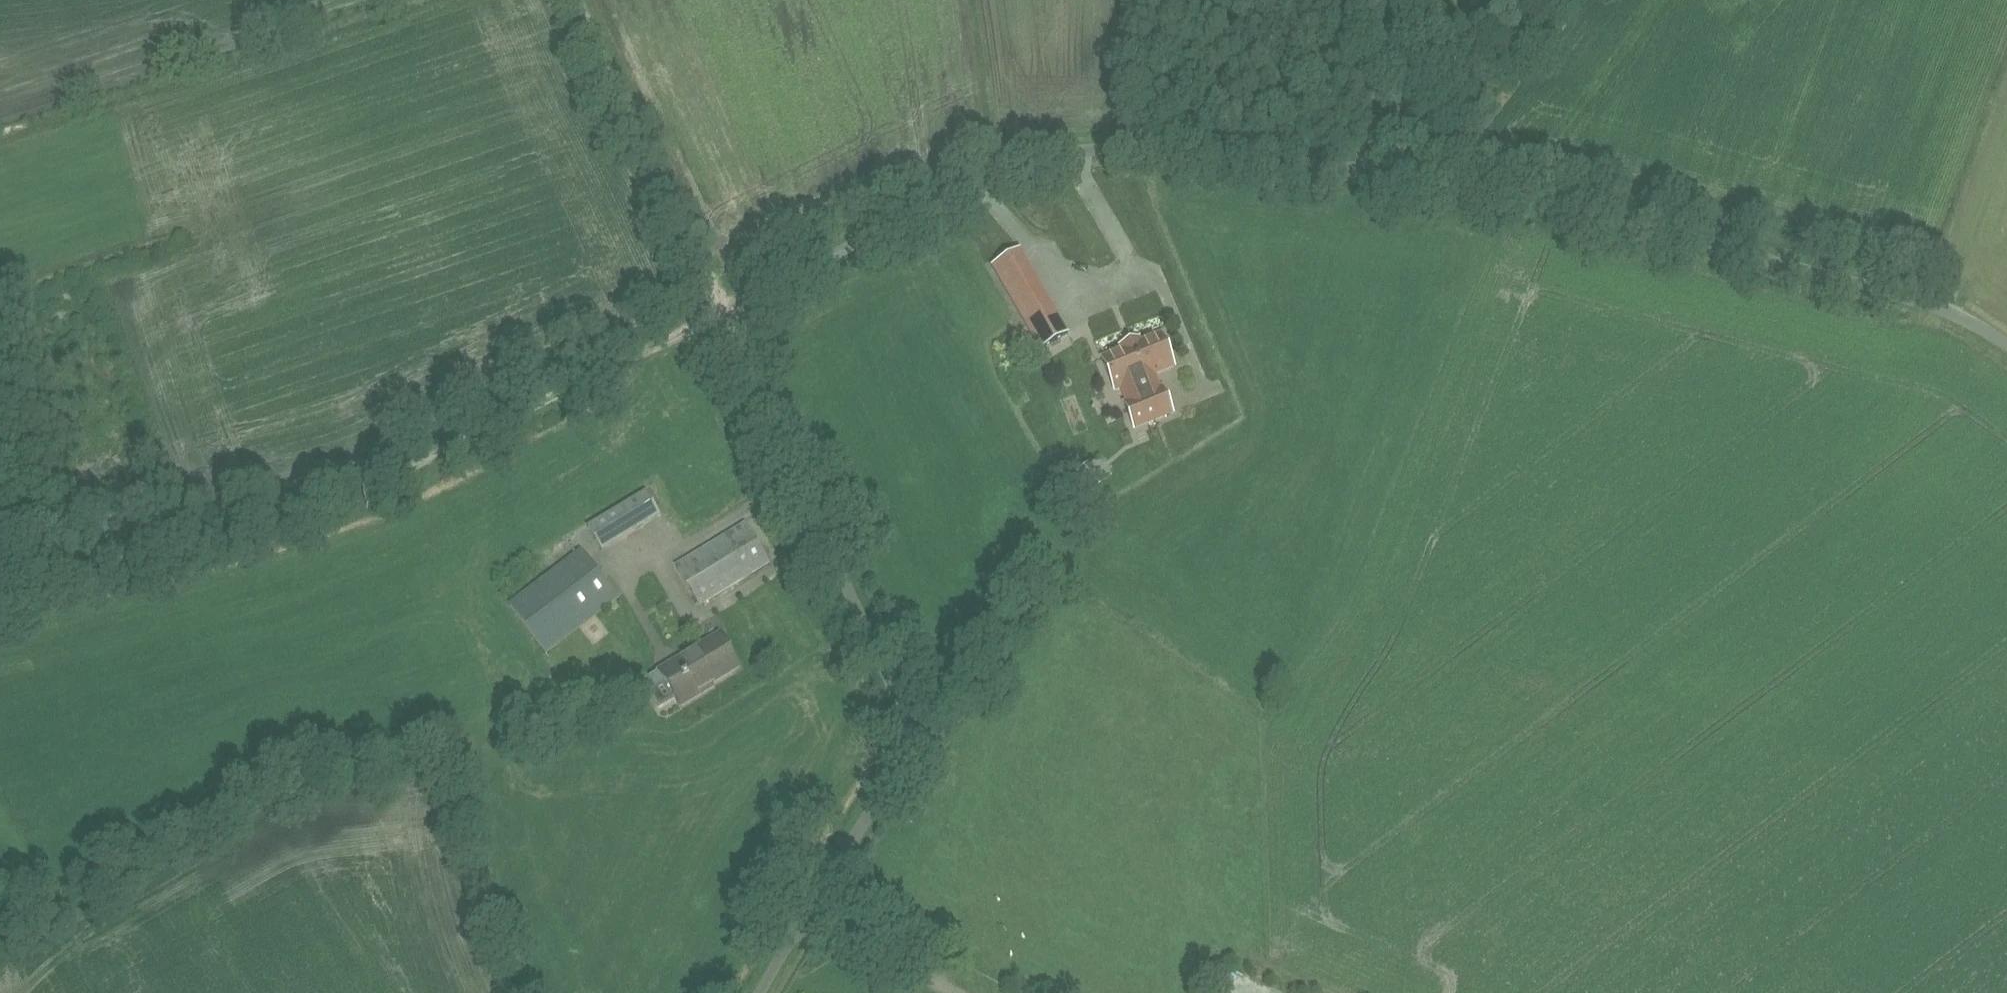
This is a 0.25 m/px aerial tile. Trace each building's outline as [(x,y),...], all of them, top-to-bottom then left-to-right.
[(1019,250),(991,266),(1040,350),(1067,334),(1019,250)] [(1138,339),(1131,342),(1140,365),(1130,369),(1151,421),(1172,412),(1162,389),(1159,390),(1153,374),(1173,366),(1161,335),(1139,344),(1138,339)] [(1140,365),(1131,342),(1121,346),(1123,350),(1101,359),(1114,390),(1121,387),(1128,403),(1124,404),(1134,428),(1151,421),(1130,369),(1140,365)] [(601,553),(658,517),(644,494),(587,530),(601,553)] [(699,606),(769,563),(745,525),(675,567),(699,606)] [(579,550),(509,605),(545,652),(617,598),(579,550)] [(699,691),(737,668),(720,638),(684,660),(683,658),(659,672),(679,707),(700,694),(699,691)]
